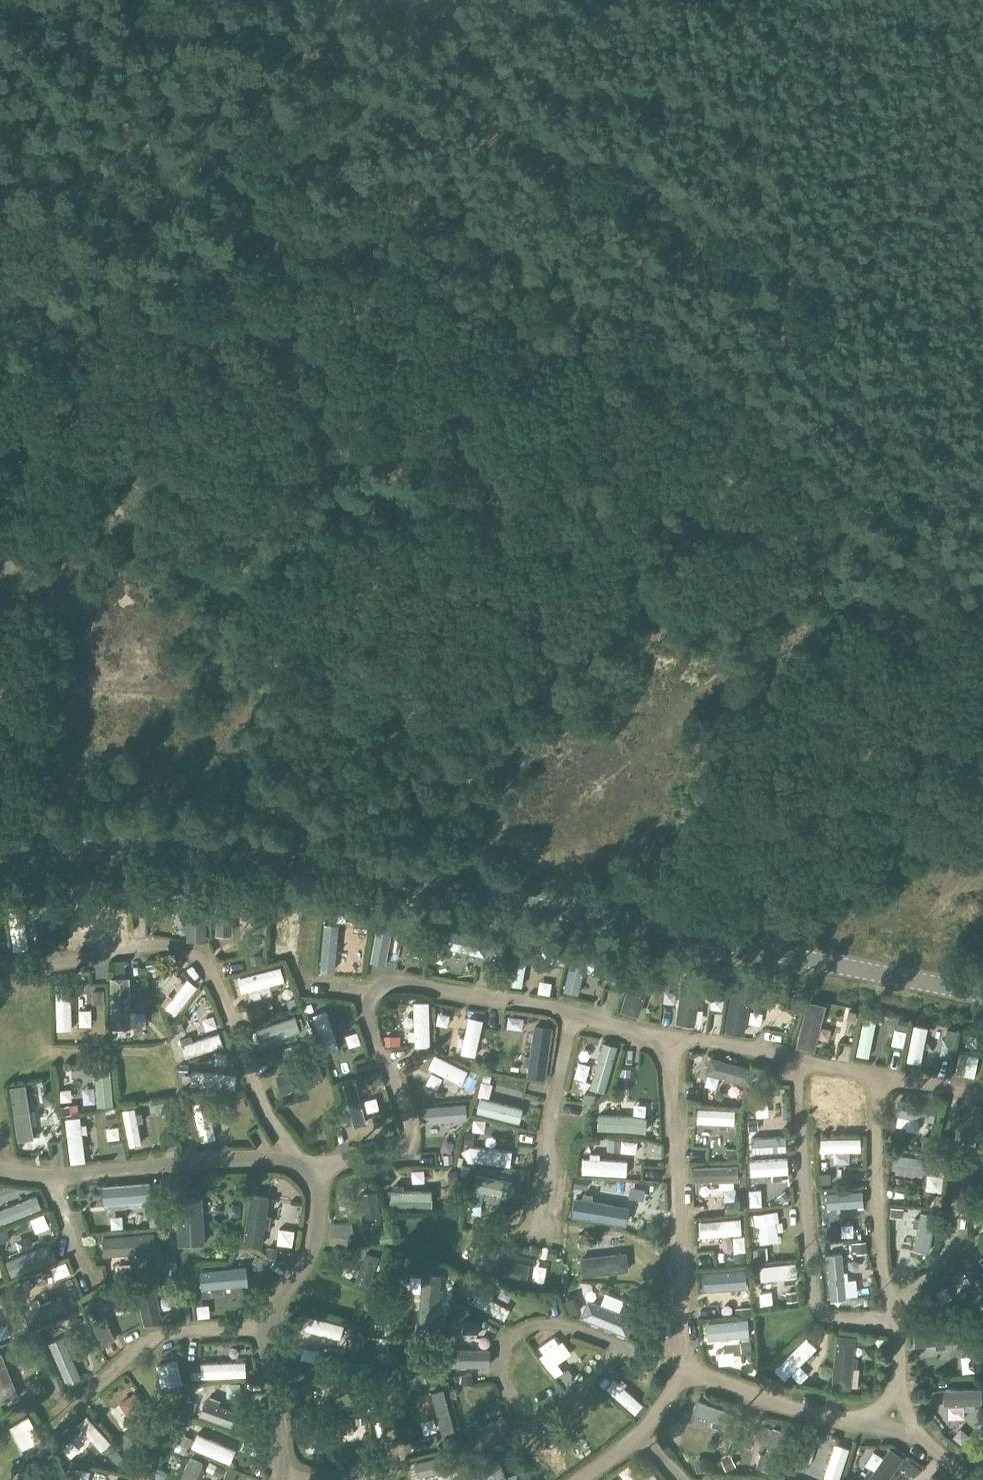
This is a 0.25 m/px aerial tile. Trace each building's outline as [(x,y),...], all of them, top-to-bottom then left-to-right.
[(205,893),(188,893),(188,914),(184,914),(184,924),(188,924),(188,938),(206,938),(205,893)] [(232,933),(231,905),(237,905),(237,894),(216,894),(216,933),(232,933)] [(277,894),(275,903),(288,905),(290,896),(277,894)] [(118,906),(127,904),(126,895),(117,896),(118,906)] [(133,911),(144,911),(144,896),(133,896),(133,911)] [(78,899),(61,901),(66,944),(83,942),(80,922),(79,912),(78,899)] [(56,911),(55,901),(47,902),(48,913),(56,911)] [(23,904),(9,906),(14,949),(29,947),(23,904)] [(276,908),(273,953),(287,954),(290,909),(276,908)] [(360,913),(359,924),(366,924),(367,914),(360,913)] [(393,921),(379,919),(371,960),(386,963),(393,921)] [(336,968),(339,923),(324,922),(320,966),(336,968)] [(440,945),(484,954),(488,937),(444,928),(440,945)] [(531,950),(529,950),(530,945),(515,942),(508,982),(522,984),(527,960),(529,961),(532,960),(533,952),(531,950)] [(565,964),(569,950),(558,948),(554,961),(565,964)] [(263,962),(261,953),(251,954),(252,964),(263,962)] [(579,992),(587,958),(573,955),(565,989),(579,992)] [(146,959),(147,968),(156,966),(154,958),(146,959)] [(125,962),(116,962),(116,973),(125,973),(125,962)] [(653,969),(637,964),(622,1008),(638,1014),(653,969)] [(284,979),(281,965),(239,976),(243,990),(270,983),(272,987),(280,985),(279,981),(284,979)] [(666,982),(676,983),(678,972),(668,971),(666,982)] [(694,1023),(698,996),(702,997),(704,987),(699,986),(701,978),(683,975),(677,1020),(694,1023)] [(129,976),(112,977),(113,1026),(130,1026),(129,976)] [(623,978),(613,976),(611,983),(621,985),(623,978)] [(176,1013),(197,985),(187,978),(173,996),(167,992),(161,1001),(176,1013)] [(730,982),(719,980),(718,986),(722,991),(728,992),(730,982)] [(58,1028),(72,1027),(71,981),(56,982),(58,1028)] [(751,987),(734,984),(727,1029),(744,1032),(751,987)] [(104,1003),(104,990),(93,990),(94,1003),(104,1003)] [(796,997),(787,995),(785,1009),(793,1010),(796,997)] [(809,997),(798,1043),(814,1047),(825,1001),(809,997)] [(429,1044),(428,1000),(414,1000),(415,1030),(410,1030),(410,1039),(415,1038),(415,1045),(429,1044)] [(849,1008),(848,1017),(855,1019),(857,1010),(849,1008)] [(314,1014),(326,1052),(339,1048),(326,1010),(314,1014)] [(858,1051),(870,1053),(878,1013),(866,1011),(858,1051)] [(295,1015),(258,1028),(262,1042),(300,1029),(295,1015)] [(897,1025),(907,1027),(909,1017),(899,1015),(897,1025)] [(475,1055),(483,1019),(469,1016),(465,1037),(459,1036),(457,1045),(463,1046),(461,1052),(475,1055)] [(928,1022),(916,1020),(909,1057),(921,1060),(928,1022)] [(182,1022),(169,1026),(171,1034),(184,1030),(182,1022)] [(529,1063),(528,1074),(545,1076),(552,1027),(534,1025),(530,1054),(525,1054),(524,1062),(529,1063)] [(190,1034),(181,1037),(184,1044),(182,1045),(185,1056),(222,1044),(219,1033),(192,1041),(190,1034)] [(385,1044),(400,1044),(400,1034),(385,1034),(385,1044)] [(890,1054),(894,1039),(884,1036),(879,1051),(890,1054)] [(316,1047),(313,1037),(299,1041),(302,1052),(316,1047)] [(590,1087),(604,1091),(618,1047),(603,1042),(590,1087)] [(960,1050),(956,1071),(966,1073),(970,1052),(960,1050)] [(570,1051),(568,1065),(581,1067),(583,1053),(570,1051)] [(484,1053),(484,1065),(494,1065),(494,1053),(484,1053)] [(451,1083),(453,1079),(461,1082),(467,1069),(435,1054),(429,1066),(446,1075),(444,1080),(451,1083)] [(707,1071),(749,1084),(754,1069),(711,1056),(707,1071)] [(98,1104),(113,1103),(108,1057),(94,1059),(98,1104)] [(473,1058),(469,1066),(477,1070),(481,1062),(473,1058)] [(324,1079),(318,1061),(278,1073),(284,1091),(324,1079)] [(179,1074),(188,1075),(189,1064),(180,1063),(179,1074)] [(472,1068),(465,1083),(473,1087),(480,1072),(472,1068)] [(193,1070),(191,1084),(235,1089),(237,1074),(193,1070)] [(484,1072),(482,1079),(490,1081),(492,1074),(484,1072)] [(367,1123),(356,1081),(343,1084),(354,1126),(367,1123)] [(816,1094),(847,1096),(848,1084),(817,1082),(816,1094)] [(11,1087),(19,1140),(34,1137),(25,1085),(11,1087)] [(750,1092),(750,1115),(764,1114),(764,1091),(750,1092)] [(584,1092),(583,1101),(594,1103),(595,1093),(584,1092)] [(56,1103),(54,1093),(43,1095),(44,1101),(49,1104),(56,1103)] [(244,1094),(236,1096),(238,1105),(246,1103),(244,1094)] [(901,1095),(898,1112),(934,1118),(937,1102),(901,1095)] [(480,1096),(477,1110),(517,1121),(521,1107),(480,1096)] [(202,1139),(215,1136),(207,1099),(194,1102),(202,1139)] [(463,1102),(427,1106),(428,1122),(464,1117),(463,1102)] [(61,1106),(63,1114),(72,1112),(71,1104),(61,1106)] [(141,1142),(137,1121),(143,1120),(141,1111),(135,1112),(135,1107),(123,1109),(130,1144),(141,1142)] [(699,1109),(698,1122),(720,1124),(719,1129),(727,1129),(728,1125),(734,1125),(735,1112),(699,1109)] [(106,1113),(108,1122),(117,1120),(115,1111),(106,1113)] [(569,1127),(570,1113),(558,1113),(557,1127),(569,1127)] [(86,1159),(83,1131),(89,1131),(88,1123),(82,1123),(81,1115),(67,1116),(72,1160),(86,1159)] [(645,1117),(599,1115),(598,1129),(644,1132),(645,1117)] [(759,1129),(758,1119),(748,1119),(749,1129),(759,1129)] [(473,1142),(474,1130),(466,1130),(464,1141),(473,1142)] [(787,1150),(786,1135),(752,1138),(753,1152),(787,1150)] [(822,1148),(861,1148),(861,1136),(822,1137),(822,1148)] [(924,1136),(922,1147),(932,1148),(933,1137),(924,1136)] [(608,1138),(607,1149),(620,1150),(621,1139),(608,1138)] [(510,1164),(511,1150),(469,1146),(468,1160),(510,1164)] [(737,1157),(737,1149),(727,1148),(727,1157),(737,1157)] [(589,1155),(583,1155),(582,1169),(626,1172),(626,1157),(599,1156),(599,1150),(589,1150),(589,1155)] [(938,1172),(940,1157),(897,1152),(895,1166),(938,1172)] [(453,1153),(443,1154),(443,1163),(453,1162),(453,1153)] [(788,1158),(751,1160),(752,1174),(789,1172),(788,1158)] [(711,1181),(711,1186),(719,1187),(719,1182),(737,1182),(737,1167),(696,1166),(696,1181),(711,1181)] [(434,1168),(427,1179),(439,1186),(445,1175),(434,1168)] [(820,1180),(831,1180),(830,1170),(820,1170),(820,1180)] [(476,1175),(474,1188),(485,1191),(484,1197),(493,1199),(495,1193),(510,1196),(513,1183),(476,1175)] [(573,1185),(587,1187),(588,1177),(575,1175),(573,1185)] [(759,1191),(759,1175),(742,1176),(742,1192),(759,1191)] [(891,1188),(932,1189),(932,1176),(891,1176),(891,1188)] [(105,1203),(152,1199),(151,1182),(104,1186),(105,1203)] [(390,1203),(431,1204),(431,1188),(390,1187),(390,1203)] [(864,1203),(863,1189),(828,1191),(828,1205),(864,1203)] [(573,1214),(623,1223),(626,1207),(591,1200),(593,1191),(583,1190),(582,1199),(576,1197),(573,1214)] [(784,1190),(778,1195),(784,1202),(790,1197),(784,1190)] [(359,1194),(360,1204),(356,1204),(357,1215),(362,1214),(365,1234),(382,1231),(376,1191),(359,1194)] [(929,1202),(940,1204),(941,1193),(931,1191),(929,1202)] [(41,1206),(36,1194),(0,1208),(0,1221),(0,1222),(41,1206)] [(271,1197),(252,1194),(244,1243),(263,1246),(265,1225),(270,1226),(272,1216),(267,1215),(271,1197)] [(178,1198),(180,1243),(206,1242),(203,1196),(178,1198)] [(726,1202),(726,1212),(737,1212),(737,1203),(726,1202)] [(891,1214),(903,1215),(904,1206),(891,1205),(891,1214)] [(156,1210),(145,1211),(146,1224),(157,1223),(156,1210)] [(915,1247),(929,1249),(936,1213),(922,1210),(915,1247)] [(701,1222),(701,1236),(742,1235),(741,1221),(701,1222)] [(574,1223),(572,1233),(588,1236),(590,1226),(574,1223)] [(827,1226),(828,1237),(839,1236),(838,1226),(827,1226)] [(0,1232),(0,1242),(11,1238),(7,1229),(0,1232)] [(389,1231),(380,1232),(381,1242),(391,1240),(389,1231)] [(155,1249),(154,1232),(104,1237),(106,1254),(155,1249)] [(867,1239),(857,1240),(858,1251),(868,1250),(867,1239)] [(51,1243),(7,1260),(12,1274),(56,1257),(51,1243)] [(360,1268),(371,1251),(362,1245),(351,1262),(360,1268)] [(758,1246),(759,1257),(767,1257),(766,1245),(758,1246)] [(279,1247),(269,1246),(268,1255),(278,1256),(279,1247)] [(549,1247),(548,1256),(557,1258),(558,1249),(549,1247)] [(846,1295),(842,1251),(827,1252),(831,1297),(846,1295)] [(627,1270),(626,1252),(582,1257),(583,1275),(627,1270)] [(258,1254),(254,1261),(265,1268),(269,1260),(258,1254)] [(531,1263),(485,1254),(481,1272),(527,1282),(531,1263)] [(745,1263),(745,1254),(735,1254),(735,1263),(745,1263)] [(147,1271),(158,1271),(157,1258),(146,1259),(147,1271)] [(177,1272),(176,1261),(165,1261),(166,1273),(177,1272)] [(796,1282),(795,1276),(797,1276),(796,1263),(761,1267),(763,1280),(785,1277),(786,1282),(796,1282)] [(965,1272),(982,1303),(982,1273),(978,1265),(965,1272)] [(213,1293),(225,1292),(224,1286),(247,1283),(246,1266),(201,1270),(202,1287),(212,1287),(213,1293)] [(422,1292),(419,1322),(437,1323),(441,1272),(424,1271),(423,1273),(422,1292)] [(705,1273),(706,1290),(746,1289),(746,1271),(705,1273)] [(29,1278),(14,1284),(18,1294),(33,1288),(29,1278)] [(163,1319),(154,1278),(136,1282),(146,1323),(163,1319)] [(122,1295),(131,1291),(128,1283),(118,1287),(122,1295)] [(473,1302),(478,1293),(468,1289),(464,1297),(473,1302)] [(796,1291),(786,1292),(787,1300),(796,1300),(796,1291)] [(480,1292),(474,1303),(504,1318),(510,1308),(480,1292)] [(568,1310),(578,1305),(574,1295),(564,1300),(568,1310)] [(67,1309),(62,1296),(27,1311),(32,1324),(67,1309)] [(98,1298),(87,1303),(103,1343),(115,1338),(98,1298)] [(589,1299),(582,1316),(626,1334),(633,1317),(589,1299)] [(752,1307),(736,1308),(737,1318),(752,1317),(752,1307)] [(958,1312),(908,1313),(909,1335),(959,1333),(958,1312)] [(708,1323),(709,1340),(749,1337),(748,1320),(708,1323)] [(359,1325),(360,1341),(378,1340),(377,1324),(359,1325)] [(825,1335),(817,1327),(810,1335),(817,1342),(825,1335)] [(974,1332),(982,1370),(982,1330),(974,1332)] [(859,1332),(858,1332),(857,1342),(868,1343),(869,1333),(859,1332)] [(443,1343),(455,1343),(455,1334),(443,1334),(443,1343)] [(834,1383),(851,1385),(853,1365),(857,1365),(858,1356),(854,1355),(856,1336),(838,1334),(834,1383)] [(811,1360),(817,1354),(813,1351),(817,1347),(807,1336),(776,1367),(787,1377),(808,1356),(811,1360)] [(82,1378),(65,1337),(50,1343),(67,1384),(82,1378)] [(562,1339),(540,1355),(549,1368),(572,1352),(562,1339)] [(741,1341),(743,1355),(752,1354),(751,1340),(741,1341)] [(513,1350),(537,1378),(547,1369),(523,1342),(513,1350)] [(483,1363),(483,1350),(447,1351),(447,1364),(483,1363)] [(20,1394),(2,1352),(0,1353),(0,1392),(4,1401),(20,1394)] [(50,1356),(37,1360),(42,1378),(55,1375),(50,1356)] [(328,1358),(326,1376),(356,1379),(355,1384),(365,1385),(366,1380),(374,1381),(376,1363),(328,1358)] [(203,1377),(247,1375),(247,1361),(203,1362),(203,1377)] [(566,1384),(575,1378),(568,1368),(559,1374),(566,1384)] [(471,1373),(460,1374),(460,1383),(472,1382),(471,1373)] [(473,1401),(487,1401),(487,1380),(473,1379),(473,1401)] [(607,1380),(594,1391),(624,1424),(637,1413),(607,1380)] [(968,1407),(976,1407),(976,1403),(981,1403),(981,1387),(946,1388),(946,1403),(968,1403),(968,1407)] [(443,1388),(431,1391),(441,1431),(454,1428),(443,1388)] [(146,1440),(160,1431),(136,1393),(121,1402),(146,1440)] [(219,1398),(208,1394),(206,1400),(201,1414),(238,1428),(243,1414),(217,1404),(219,1398)] [(375,1396),(365,1395),(365,1404),(374,1405),(375,1396)] [(190,1397),(186,1407),(195,1411),(199,1400),(190,1397)] [(713,1420),(711,1425),(720,1427),(721,1422),(729,1425),(733,1412),(697,1400),(693,1413),(713,1420)] [(466,1439),(474,1451),(511,1426),(503,1414),(482,1428),(476,1420),(463,1429),(468,1437),(466,1439)] [(101,1449),(110,1441),(87,1415),(78,1423),(94,1441),(90,1444),(97,1452),(101,1449)] [(310,1433),(323,1433),(323,1439),(333,1438),(333,1433),(353,1432),(352,1418),(309,1419),(310,1433)] [(747,1440),(751,1428),(737,1424),(734,1437),(747,1440)] [(531,1427),(522,1432),(539,1466),(549,1460),(531,1427)] [(776,1472),(787,1431),(773,1427),(765,1455),(760,1454),(756,1466),(776,1472)] [(134,1442),(128,1432),(119,1437),(126,1448),(134,1442)] [(180,1443),(189,1447),(194,1437),(185,1433),(180,1443)] [(236,1447),(201,1433),(195,1448),(230,1462),(236,1447)] [(717,1459),(730,1451),(723,1440),(711,1448),(717,1459)] [(971,1448),(979,1462),(982,1459),(982,1441),(971,1448)] [(824,1477),(833,1479),(839,1479),(849,1448),(836,1443),(824,1477)] [(53,1448),(44,1452),(49,1462),(58,1457),(53,1448)] [(869,1478),(867,1479),(887,1479),(903,1457),(890,1448),(874,1470),(871,1467),(865,1476),(869,1478)] [(116,1463),(123,1457),(117,1450),(110,1455),(116,1463)] [(451,1453),(416,1462),(420,1475),(454,1467),(451,1453)] [(736,1464),(731,1454),(722,1459),(727,1469),(736,1464)] [(204,1463),(192,1457),(181,1479),(196,1479),(204,1463)] [(695,1458),(697,1471),(706,1469),(703,1457),(695,1458)] [(154,1463),(140,1459),(134,1479),(150,1479),(154,1463)] [(498,1459),(481,1466),(487,1479),(507,1479),(498,1459)] [(920,1467),(909,1459),(904,1467),(915,1475),(920,1467)] [(52,1467),(57,1477),(66,1472),(61,1463),(52,1467)] [(92,1466),(78,1463),(74,1479),(89,1479),(92,1466)] [(800,1475),(815,1478),(817,1465),(802,1463),(800,1475)] [(641,1479),(658,1479),(646,1464),(636,1473),(641,1479)] [(214,1474),(221,1477),(225,1469),(218,1466),(214,1474)] [(224,1479),(231,1479),(234,1472),(228,1470),(224,1479)]
